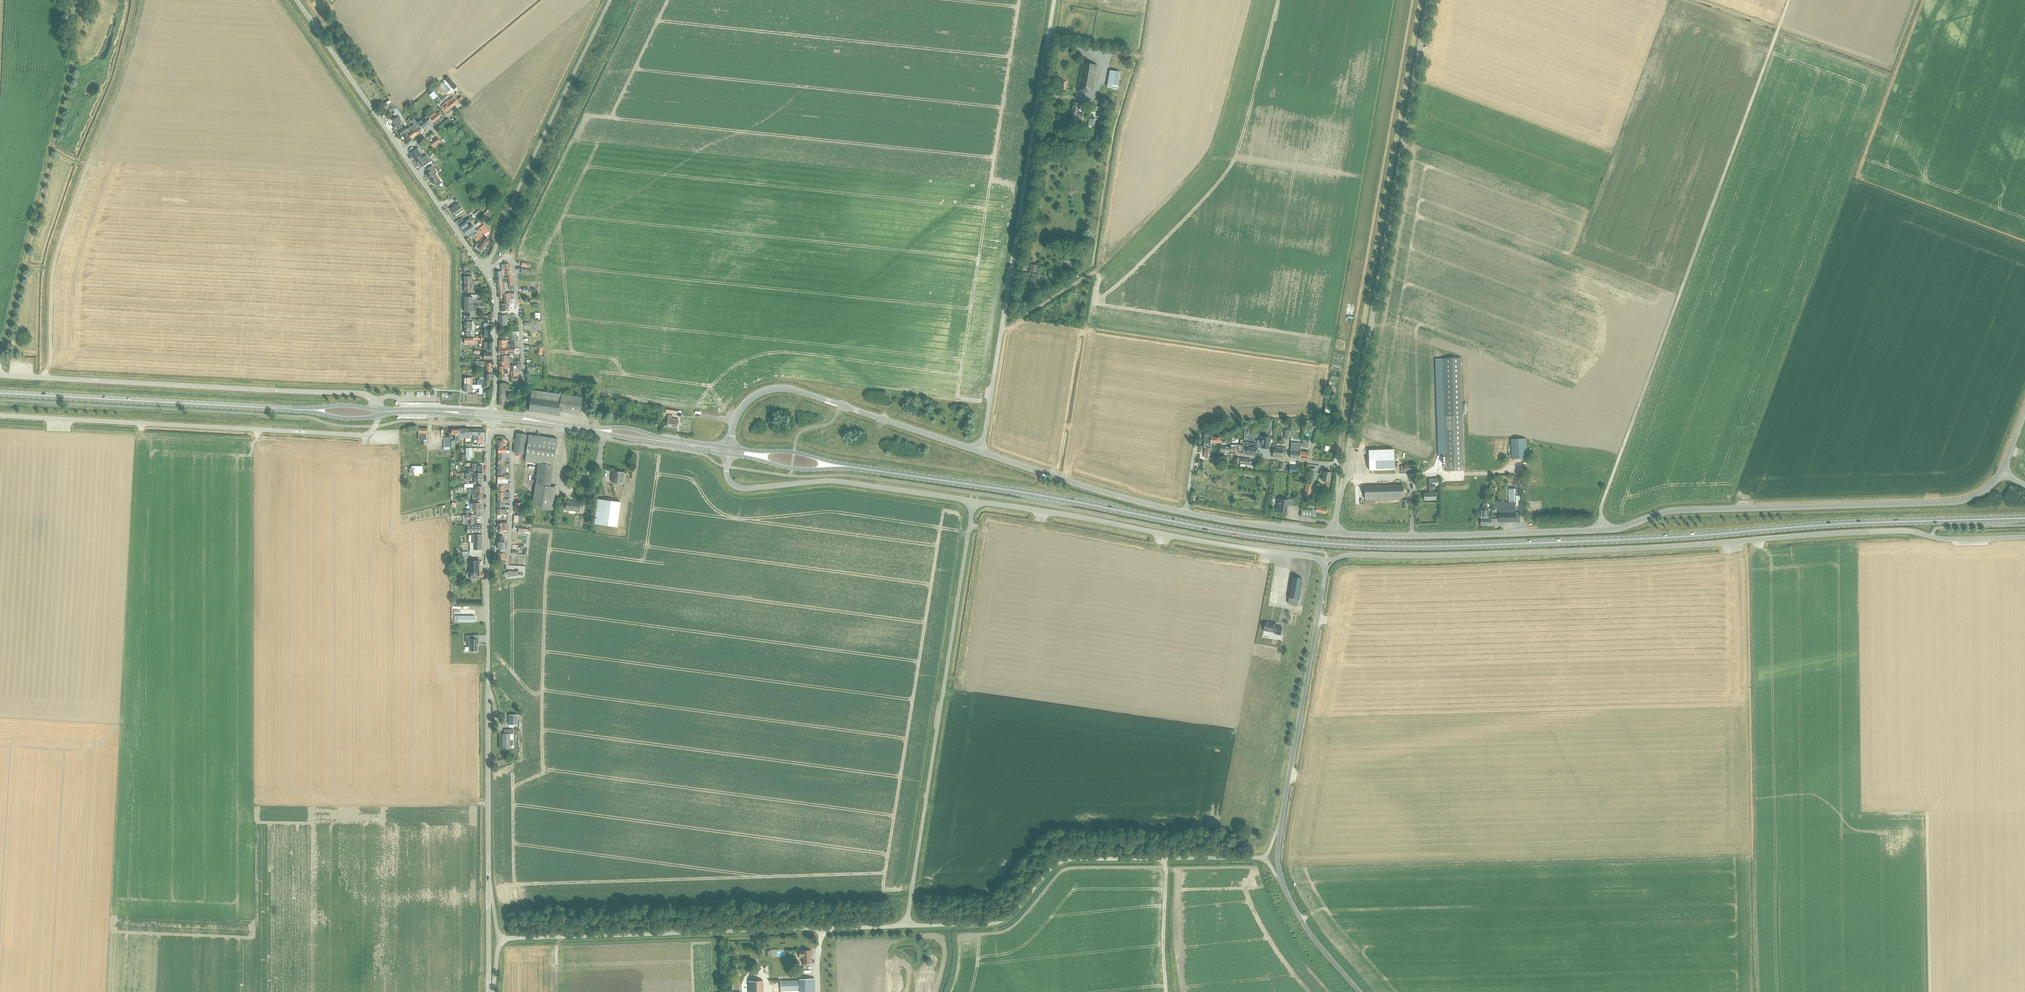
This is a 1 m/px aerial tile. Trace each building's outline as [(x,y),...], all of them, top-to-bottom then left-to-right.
[(1078,91),(1092,94),(1097,66),(1082,63),(1078,91)] [(1107,87),(1117,88),(1120,73),(1110,71),(1107,87)] [(448,77),(445,80),(454,90),(457,87),(448,77)] [(442,106),(447,112),(458,103),(453,97),(442,106)] [(458,100),(463,106),(466,103),(461,97),(458,100)] [(390,100),(387,102),(388,104),(390,103),(392,107),(390,109),(392,111),(394,109),(395,112),(393,114),(396,119),(393,121),(396,126),(394,127),(396,131),(403,127),(404,126),(402,123),(402,122),(401,120),(399,116),(401,115),(390,100)] [(1077,121),(1078,122),(1081,123),(1082,122),(1083,114),(1078,114),(1080,103),(1074,102),(1071,118),(1077,119),(1077,121)] [(427,115),(418,123),(423,130),(433,122),(433,123),(442,116),(441,115),(442,114),(440,112),(439,112),(437,113),(435,111),(428,117),(427,115)] [(411,121),(408,123),(410,126),(413,129),(417,135),(423,131),(423,130),(421,127),(418,123),(414,119),(411,121)] [(405,127),(398,131),(402,137),(401,137),(406,144),(411,141),(406,133),(408,132),(413,129),(410,126),(408,128),(406,126),(405,127)] [(417,135),(413,129),(408,132),(410,135),(409,135),(412,139),(417,135)] [(442,143),(438,137),(430,143),(434,148),(442,143)] [(425,161),(423,158),(418,152),(420,151),(417,148),(410,153),(416,162),(417,162),(421,168),(430,161),(427,158),(425,159),(426,160),(425,161)] [(439,180),(433,170),(434,169),(432,165),(426,169),(428,173),(425,175),(429,180),(429,179),(433,184),(435,183),(437,186),(441,183),(439,180)] [(456,219),(465,212),(458,203),(449,209),(456,219)] [(471,224),(469,226),(467,224),(472,221),(470,218),(459,226),(467,237),(476,230),(471,224)] [(480,228),(486,236),(489,233),(484,225),(480,228)] [(471,235),(472,237),(473,235),(478,241),(482,237),(482,236),(483,235),(478,229),(471,235)] [(480,253),(480,252),(484,247),(488,240),(484,237),(482,239),(481,239),(480,240),(478,243),(477,243),(474,247),(473,248),(480,253)] [(1030,272),(1037,273),(1038,265),(1031,264),(1030,272)] [(495,272),(496,280),(502,279),(504,279),(503,274),(502,271),(495,272)] [(472,273),(465,273),(465,284),(472,284),(472,285),(473,285),(479,285),(479,281),(473,281),(473,282),(472,282),(472,273)] [(1032,280),(1031,285),(1039,287),(1040,279),(1045,280),(1046,276),(1033,273),(1032,277),(1031,277),(1030,279),(1032,280)] [(499,295),(504,294),(506,294),(505,289),(504,284),(503,284),(502,279),(496,280),(499,295)] [(465,303),(464,312),(473,312),(473,306),(477,306),(484,306),(484,303),(465,303)] [(505,315),(500,315),(500,326),(505,326),(505,322),(508,322),(507,318),(509,318),(515,318),(515,314),(511,315),(509,315),(505,315)] [(468,322),(465,322),(465,330),(474,330),(475,330),(475,324),(474,324),(474,322),(472,322),(468,322)] [(479,346),(483,346),(483,338),(464,338),(464,343),(473,344),(473,340),(475,340),(475,341),(480,341),(479,346)] [(492,342),(484,342),(484,350),(487,350),(487,352),(491,352),(491,350),(492,350),(492,342)] [(1450,358),(1435,359),(1436,392),(1437,423),(1438,456),(1443,456),(1446,456),(1446,462),(1446,467),(1446,471),(1452,471),(1464,471),(1463,453),(1462,417),(1462,414),(1462,412),(1462,404),(1462,399),(1461,382),(1461,358),(1450,358)] [(486,373),(491,373),(492,363),(487,363),(487,361),(476,361),(476,366),(487,366),(486,373)] [(505,367),(500,366),(499,366),(500,374),(507,374),(509,374),(510,369),(505,369),(505,367)] [(472,385),(464,385),(464,392),(472,392),(472,388),(474,388),(474,389),(477,389),(478,388),(479,388),(479,394),(483,394),(483,385),(482,385),(479,385),(472,385)] [(580,415),(582,398),(531,390),(529,411),(558,415),(559,412),(580,415)] [(508,394),(499,394),(499,405),(504,405),(504,401),(508,401),(508,394)] [(666,426),(677,428),(678,419),(672,418),(672,416),(668,415),(666,426)] [(427,434),(427,428),(419,428),(419,435),(418,440),(423,440),(423,442),(422,442),(422,445),(426,445),(426,440),(427,434)] [(455,441),(459,441),(459,439),(460,429),(452,429),(451,434),(455,434),(455,441)] [(473,429),(473,435),(476,435),(476,436),(479,436),(478,443),(483,443),(483,436),(486,436),(486,430),(473,429)] [(514,453),(523,454),(526,434),(517,433),(514,453)] [(538,463),(538,465),(541,466),(542,464),(553,465),(557,439),(529,435),(525,461),(538,463)] [(1204,447),(1206,447),(1207,447),(1212,448),(1212,443),(1221,443),(1221,438),(1211,437),(1211,435),(1207,435),(1206,443),(1204,443),(1204,447)] [(1243,446),(1242,453),(1246,453),(1246,454),(1257,455),(1257,454),(1257,450),(1257,448),(1261,448),(1269,449),(1270,437),(1262,436),(1262,440),(1257,440),(1257,443),(1249,443),(1243,442),(1243,445),(1243,446)] [(1525,437),(1511,438),(1512,457),(1526,456),(1525,437)] [(1301,447),(1303,447),(1308,448),(1309,441),(1303,440),(1303,444),(1301,443),(1301,444),(1301,447)] [(498,453),(506,453),(510,453),(510,451),(507,450),(507,447),(503,447),(503,441),(498,441),(498,448),(498,453)] [(1231,447),(1226,446),(1226,441),(1222,441),(1222,446),(1221,446),(1221,451),(1232,452),(1232,451),(1235,452),(1235,448),(1239,448),(1239,451),(1242,451),(1242,446),(1242,445),(1239,445),(1231,445),(1231,447)] [(1290,456),(1290,457),(1300,458),(1300,452),(1301,447),(1301,444),(1291,443),(1291,452),(1290,456)] [(1212,448),(1207,447),(1206,447),(1204,458),(1211,459),(1212,448)] [(1286,455),(1286,448),(1276,447),(1276,449),(1274,449),(1273,456),(1282,457),(1283,454),(1286,455)] [(1368,449),(1369,469),(1394,468),(1393,448),(1368,449)] [(472,469),(468,469),(468,472),(477,472),(477,473),(482,473),(482,465),(478,465),(478,464),(472,464),(472,469)] [(538,465),(535,484),(550,487),(553,465),(542,464),(541,466),(538,465)] [(498,474),(504,475),(504,473),(506,473),(506,467),(505,467),(505,465),(498,465),(498,474)] [(411,466),(412,474),(423,474),(423,466),(414,466),(411,466)] [(611,482),(622,484),(623,477),(622,477),(623,472),(619,472),(619,471),(618,471),(618,472),(613,471),(611,482)] [(1322,481),(1330,482),(1331,472),(1321,471),(1321,474),(1323,474),(1322,481)] [(468,473),(466,473),(466,480),(471,480),(471,478),(474,478),(474,483),(482,483),(482,473),(477,473),(468,473)] [(498,487),(498,492),(506,492),(506,489),(510,489),(510,483),(508,483),(498,483),(498,484),(497,484),(497,487),(498,487)] [(550,487),(535,484),(532,507),(552,510),(556,487),(550,487)] [(1403,484),(1364,485),(1365,498),(1403,497),(1403,484)] [(475,489),(473,489),(473,495),(475,494),(476,494),(476,493),(477,493),(482,493),(482,486),(477,486),(477,487),(475,487),(475,489)] [(1436,499),(1436,492),(1433,492),(1432,486),(1428,486),(1428,492),(1424,492),(1424,499),(1436,499)] [(1498,508),(1498,522),(1519,522),(1519,512),(1515,512),(1515,490),(1508,490),(1509,501),(1493,501),(1493,508),(1498,508)] [(498,492),(498,501),(505,501),(506,501),(509,501),(510,491),(509,491),(509,492),(506,492),(498,492)] [(602,500),(597,499),(594,524),(617,527),(621,502),(604,500),(604,499),(602,499),(602,500)] [(1292,505),(1292,500),(1289,499),(1289,500),(1278,499),(1277,507),(1276,507),(1275,512),(1277,512),(1277,511),(1286,513),(1287,505),(1292,505)] [(580,511),(581,503),(574,502),(574,501),(567,500),(566,510),(576,511),(576,512),(579,513),(579,511),(580,511)] [(466,510),(466,515),(474,515),(475,515),(480,515),(480,503),(473,503),(471,503),(471,510),(466,510)] [(1326,514),(1327,509),(1316,507),(1316,510),(1313,509),(1312,511),(1301,510),(1300,517),(1309,518),(1309,517),(1316,518),(1316,512),(1326,514)] [(1481,516),(1480,516),(1481,525),(1491,525),(1491,521),(1495,521),(1495,516),(1490,516),(1486,516),(1486,510),(1481,510),(1481,516)] [(474,515),(466,515),(466,520),(467,524),(470,524),(475,524),(475,515),(474,515)] [(498,532),(499,532),(499,534),(503,534),(503,532),(503,530),(508,530),(508,523),(498,523),(498,532)] [(470,537),(470,543),(471,543),(471,548),(474,548),(474,550),(482,550),(482,534),(474,534),(474,537),(470,537)] [(500,549),(500,553),(507,553),(507,548),(505,548),(505,542),(498,542),(498,549),(500,549)] [(507,553),(500,553),(498,553),(498,560),(499,560),(499,563),(506,563),(506,560),(507,560),(507,553)] [(467,572),(467,575),(470,575),(471,579),(480,579),(479,561),(478,561),(470,561),(469,561),(469,572),(467,572)] [(1292,577),(1289,598),(1288,603),(1298,605),(1299,599),(1302,578),(1292,577)] [(1265,622),(1265,627),(1264,631),(1275,633),(1275,634),(1281,635),(1282,627),(1277,626),(1277,624),(1265,622)] [(466,635),(466,643),(468,643),(468,647),(470,647),(470,651),(478,651),(478,644),(479,644),(479,639),(474,639),(474,635),(466,635)] [(517,715),(509,715),(509,725),(512,725),(517,725),(517,715)] [(504,734),(502,734),(502,738),(504,738),(504,743),(502,743),(502,748),(510,749),(510,740),(510,734),(513,734),(513,729),(512,729),(504,729),(504,734)] [(799,950),(799,957),(802,957),(803,964),(810,963),(810,955),(811,955),(811,950),(799,950)] [(780,981),(781,991),(815,991),(815,978),(798,979),(799,980),(780,981)] [(749,991),(763,991),(763,980),(749,980),(749,991)]
